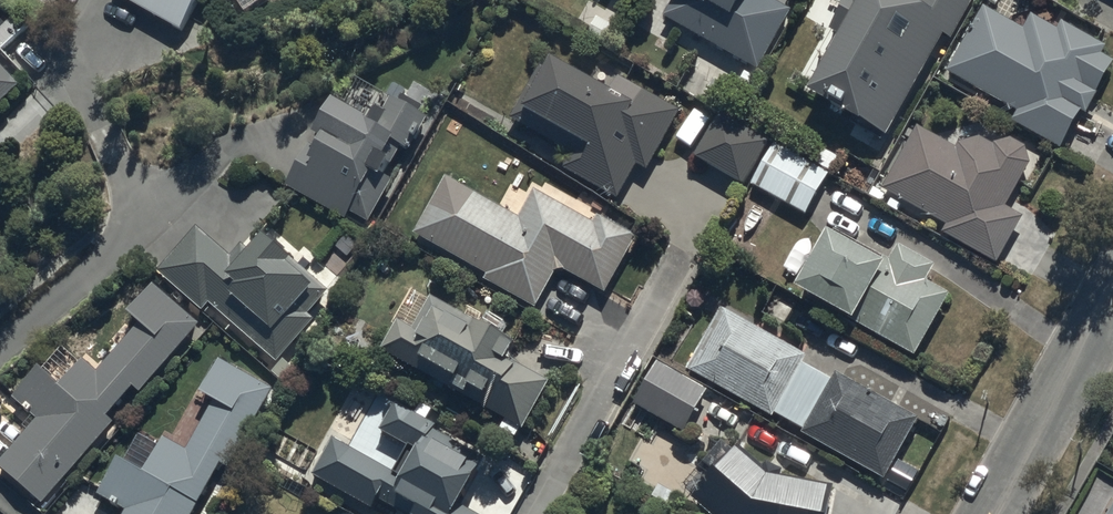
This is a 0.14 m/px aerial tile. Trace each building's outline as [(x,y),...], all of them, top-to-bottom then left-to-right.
[(181,32),(200,0),(124,0),(181,32)] [(785,19),(751,0),(686,0),(675,21),(758,68),(785,19)] [(812,96),(884,136),(940,38),(950,44),(975,0),(866,0),(812,96)] [(985,17),(951,79),(1014,115),(1011,120),(1061,148),(1112,56),(1112,55),(1064,28),(1058,37),(1031,22),(1022,38),(985,17)] [(635,164),(645,169),(677,113),(619,81),(611,95),(549,60),(516,119),(578,153),(569,169),(617,196),(635,164)] [(21,88),(0,66),(0,108),(21,88)] [(310,145),(286,188),(347,221),(351,214),(369,224),(392,183),(383,178),(390,166),(383,163),(393,144),(409,153),(427,121),(420,117),(423,110),(401,98),(399,103),(391,98),(384,111),(376,107),(368,122),(334,103),(313,140),(321,145),(318,149),(310,145)] [(764,147),(721,124),(701,160),(743,184),(764,147)] [(962,161),(917,135),(887,189),(945,222),(940,231),(996,262),(1019,221),(1003,212),(1027,170),(1026,154),(1012,147),(996,153),(974,140),(962,161)] [(823,177),(775,150),(755,187),(803,213),(823,177)] [(487,280),(537,308),(540,304),(561,266),(607,291),(634,241),(602,223),(598,230),(534,195),(519,221),(452,184),(423,238),(490,274),(487,280)] [(198,229),(159,274),(203,313),(210,305),(278,365),(315,323),(309,317),(330,294),(275,245),(273,246),(272,247),(266,242),(253,256),(242,247),(232,259),(198,229)] [(888,272),(829,239),(801,289),(860,322),(857,326),(912,357),(946,298),(922,285),(929,273),(897,255),(888,272)] [(140,398),(200,328),(155,289),(130,318),(141,328),(99,376),(85,364),(62,391),(42,374),(18,402),(41,422),(1,469),(45,507),(115,425),(109,420),(134,392),(140,398)] [(525,433),(552,386),(513,363),(521,350),(432,300),(413,333),(400,326),(384,353),(525,433)] [(720,320),(691,372),(767,414),(771,406),(803,423),(798,432),(879,477),(910,421),(829,376),(824,386),(792,368),(796,361),(720,320)] [(222,467),(231,472),(275,392),(221,363),(202,397),(215,405),(188,453),(165,440),(145,476),(120,462),(99,499),(126,513),(196,513),(222,467)] [(702,394),(661,371),(643,404),(684,426),(702,394)] [(462,511),(490,462),(438,433),(440,429),(397,405),(381,434),(410,450),(396,476),(334,442),(314,479),(375,512),(380,503),(399,513),(468,513),(462,511)] [(829,497),(769,486),(741,457),(702,508),(709,513),(826,513),(829,497)]
